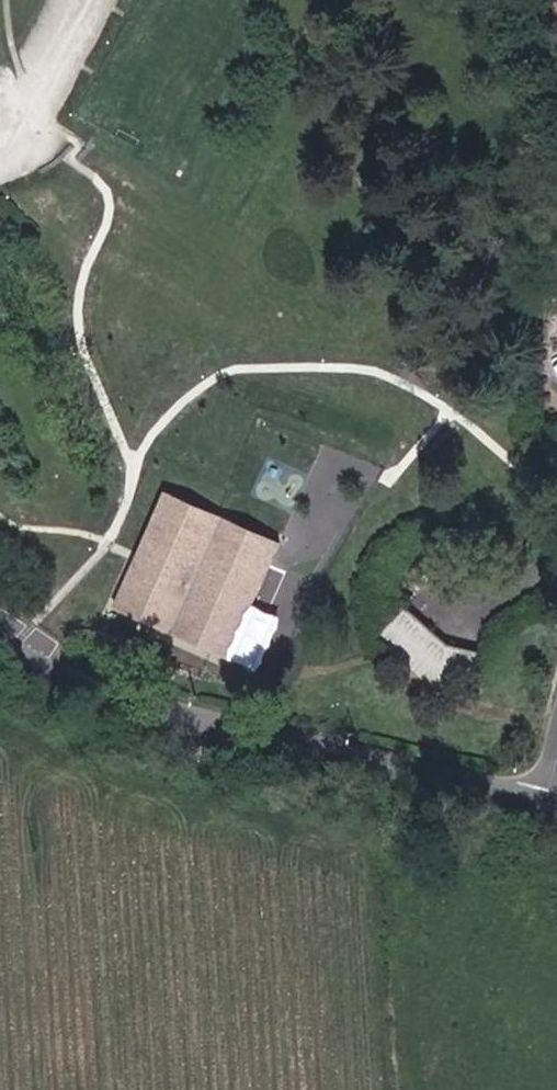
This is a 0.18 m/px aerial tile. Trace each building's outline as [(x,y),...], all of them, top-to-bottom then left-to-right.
[(272,545),(161,497),(112,608),(224,656),(272,545)] [(467,699),(478,654),(446,645),(403,603),(375,633),(434,690),(467,699)]
